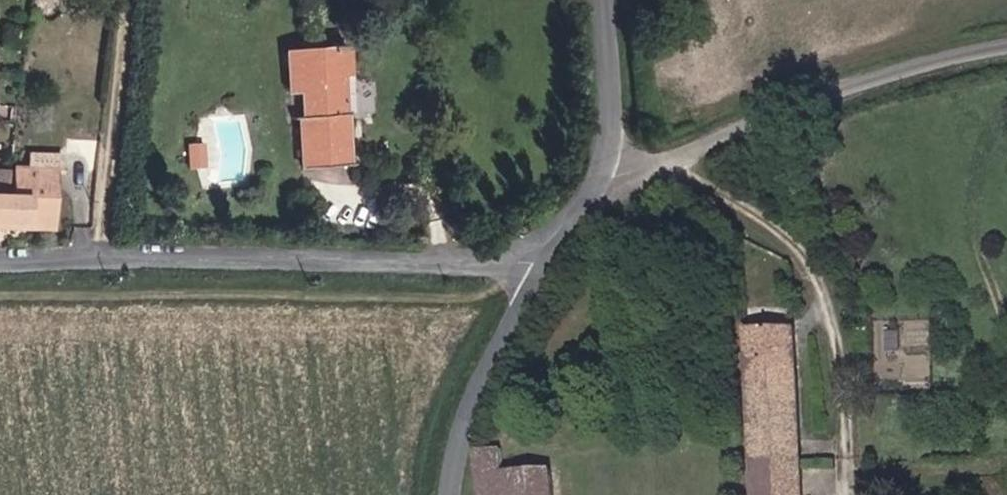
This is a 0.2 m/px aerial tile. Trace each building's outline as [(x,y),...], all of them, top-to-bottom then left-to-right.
[(348,165),(340,73),(347,73),(345,48),(286,53),(289,91),(301,90),(303,118),(299,118),(303,169),(348,165)] [(205,168),(202,144),(187,145),(189,169),(205,168)] [(61,170),(61,155),(29,154),(29,169),(54,170),(61,170)] [(54,170),(29,169),(15,169),(14,196),(0,196),(0,227),(52,228),(54,170)] [(794,326),(739,331),(752,494),(807,494),(794,326)] [(556,468),(505,472),(503,445),(476,448),(480,494),(558,494),(556,468)]
